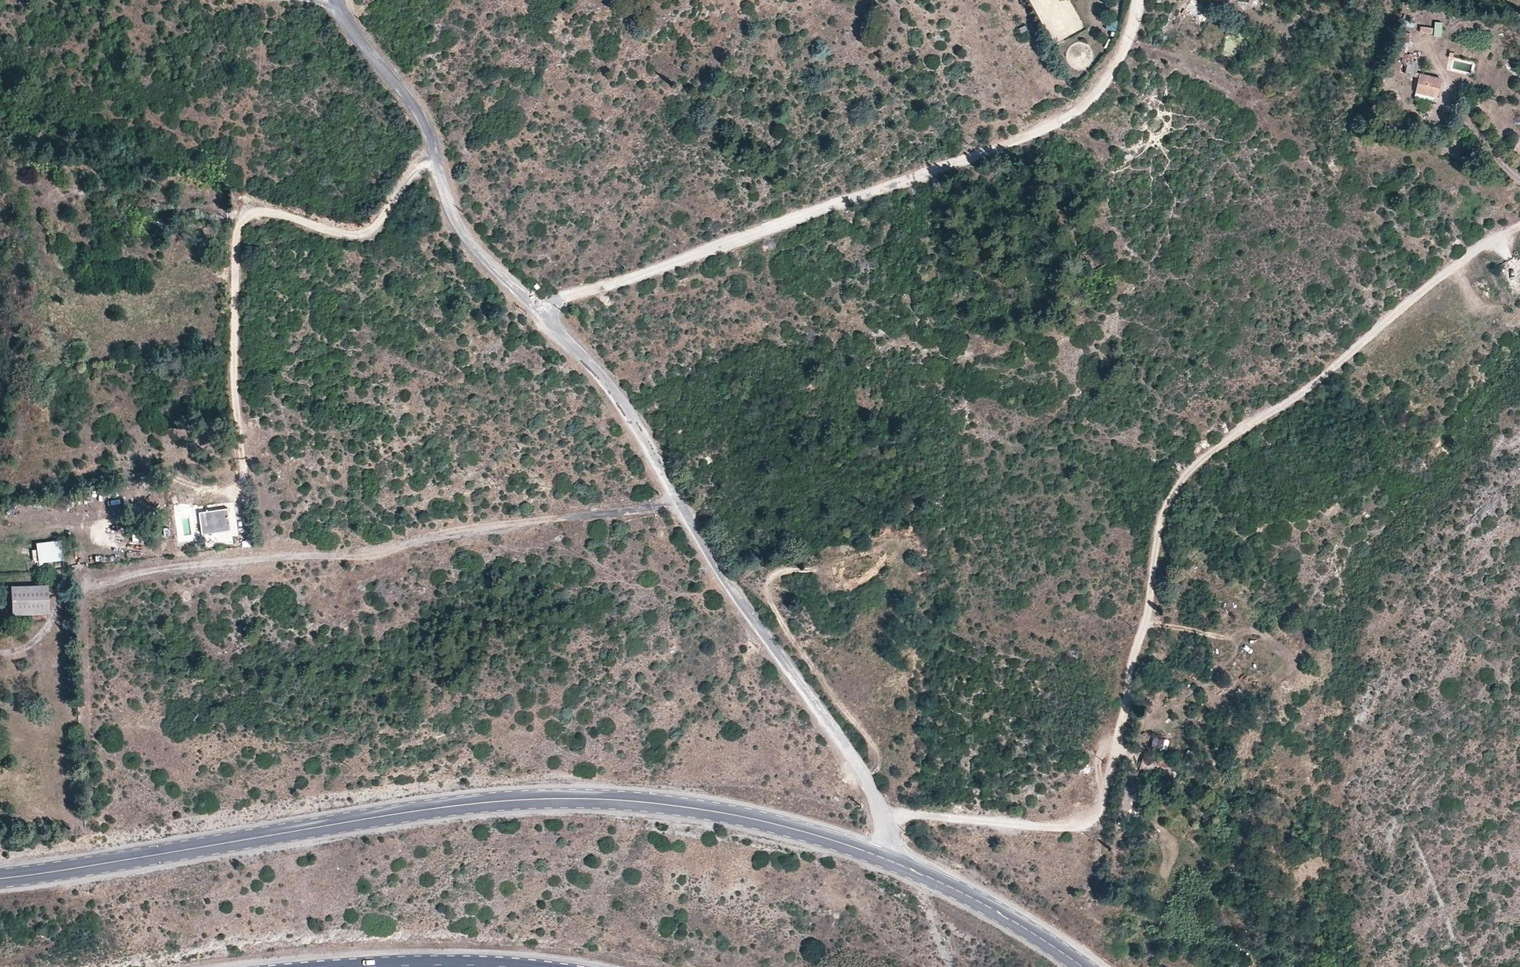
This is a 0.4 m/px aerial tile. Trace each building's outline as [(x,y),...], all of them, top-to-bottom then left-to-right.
[(1107,6),(1098,11),(1102,20),(1112,16),(1107,6)] [(1113,29),(1115,19),(1106,17),(1104,27),(1113,29)] [(1421,24),(1420,32),(1432,34),(1433,26),(1421,24)] [(1025,25),(1019,28),(1023,37),(1030,34),(1025,25)] [(1408,55),(1405,75),(1415,77),(1418,57),(1408,55)] [(1419,74),(1416,93),(1437,98),(1441,78),(1419,74)] [(92,172),(92,166),(78,162),(76,168),(92,172)] [(99,180),(101,168),(93,166),(92,166),(92,172),(91,179),(99,180)] [(197,189),(194,202),(206,204),(209,191),(197,189)] [(79,232),(70,234),(62,235),(63,241),(81,237),(79,232)] [(188,304),(162,306),(162,314),(189,313),(188,304)] [(223,529),(220,506),(195,509),(198,532),(223,529)] [(204,535),(206,546),(222,543),(220,531),(204,535)] [(59,559),(57,539),(32,542),(34,561),(59,559)] [(72,563),(80,561),(77,550),(69,552),(72,563)] [(1209,584),(1207,589),(1219,595),(1221,591),(1209,584)] [(44,585),(10,587),(11,615),(46,613),(44,585)] [(1224,670),(1217,679),(1225,685),(1232,676),(1224,670)] [(1152,734),(1152,746),(1166,747),(1166,734),(1152,734)] [(1154,766),(1152,756),(1140,758),(1142,768),(1154,766)] [(1124,786),(1123,793),(1130,794),(1131,787),(1124,786)]
